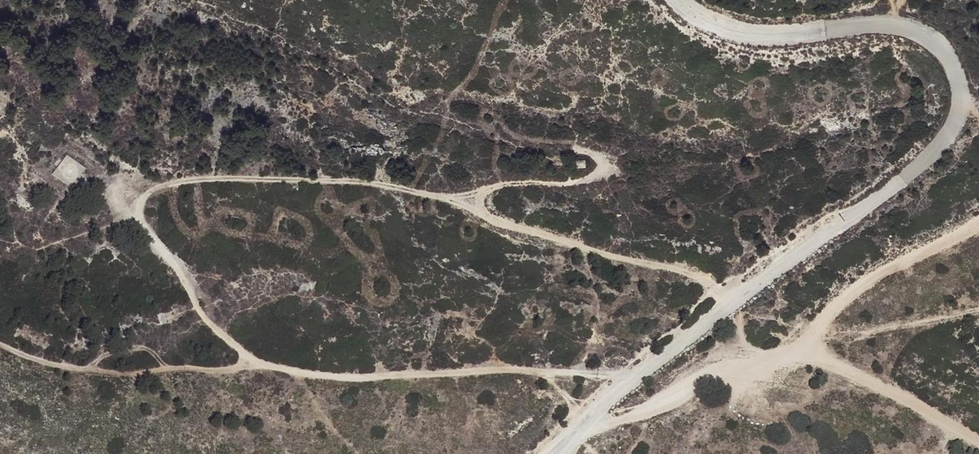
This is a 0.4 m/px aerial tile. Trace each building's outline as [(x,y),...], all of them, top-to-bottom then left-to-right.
[(65,153),(55,172),(75,183),(86,165),(65,153)]
